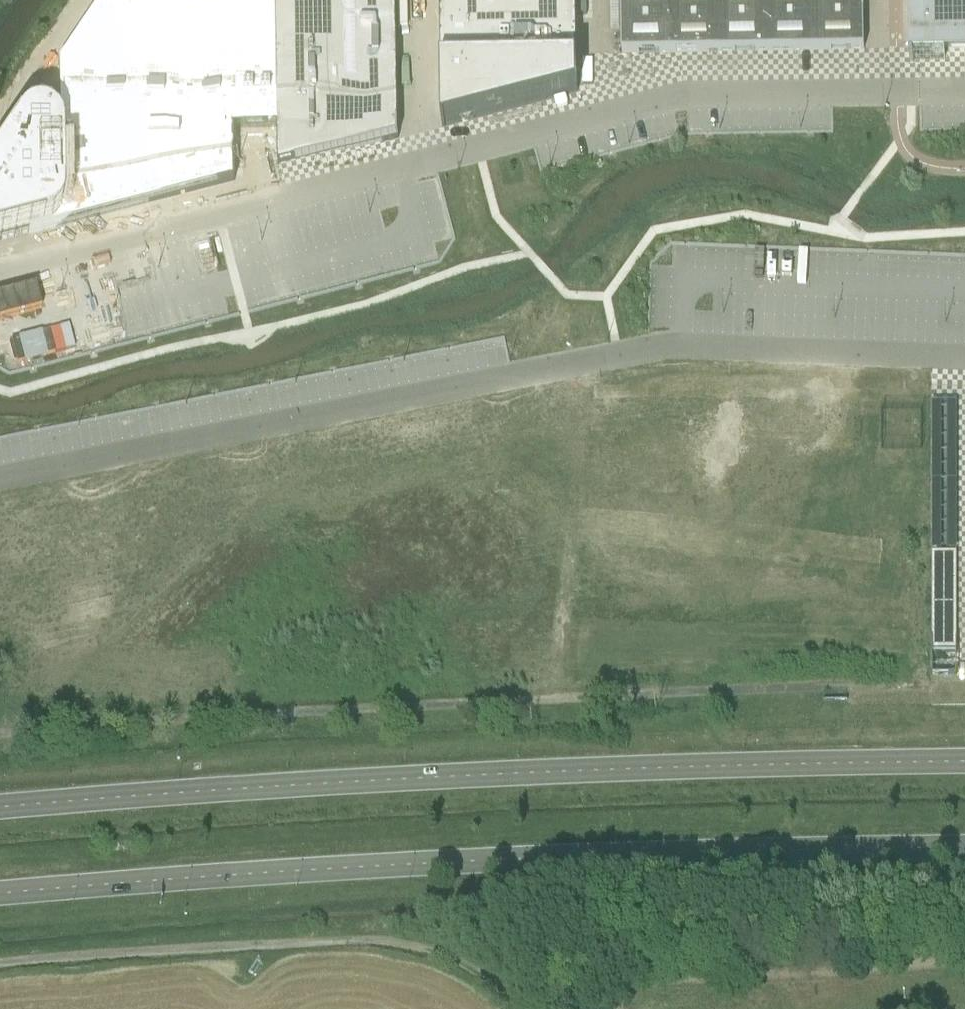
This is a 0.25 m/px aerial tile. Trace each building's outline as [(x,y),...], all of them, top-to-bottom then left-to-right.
[(234,182),(233,129),(277,128),(277,134),(278,169),(381,143),(398,139),(395,0),(101,0),(57,66),(58,116),(32,116),(29,117),(25,119),(21,121),(18,123),(16,126),(0,150),(0,243),(234,182)] [(441,128),(444,127),(444,124),(573,91),(574,93),(577,92),(576,0),(439,0),(441,128)] [(621,54),(863,50),(863,0),(620,0),(621,54)] [(909,64),(913,64),(913,61),(944,60),(944,49),(964,49),(964,0),(908,0),(909,64)] [(68,291),(87,300),(105,266),(86,256),(68,291)] [(931,553),(931,654),(956,654),(956,553),(931,553)]
